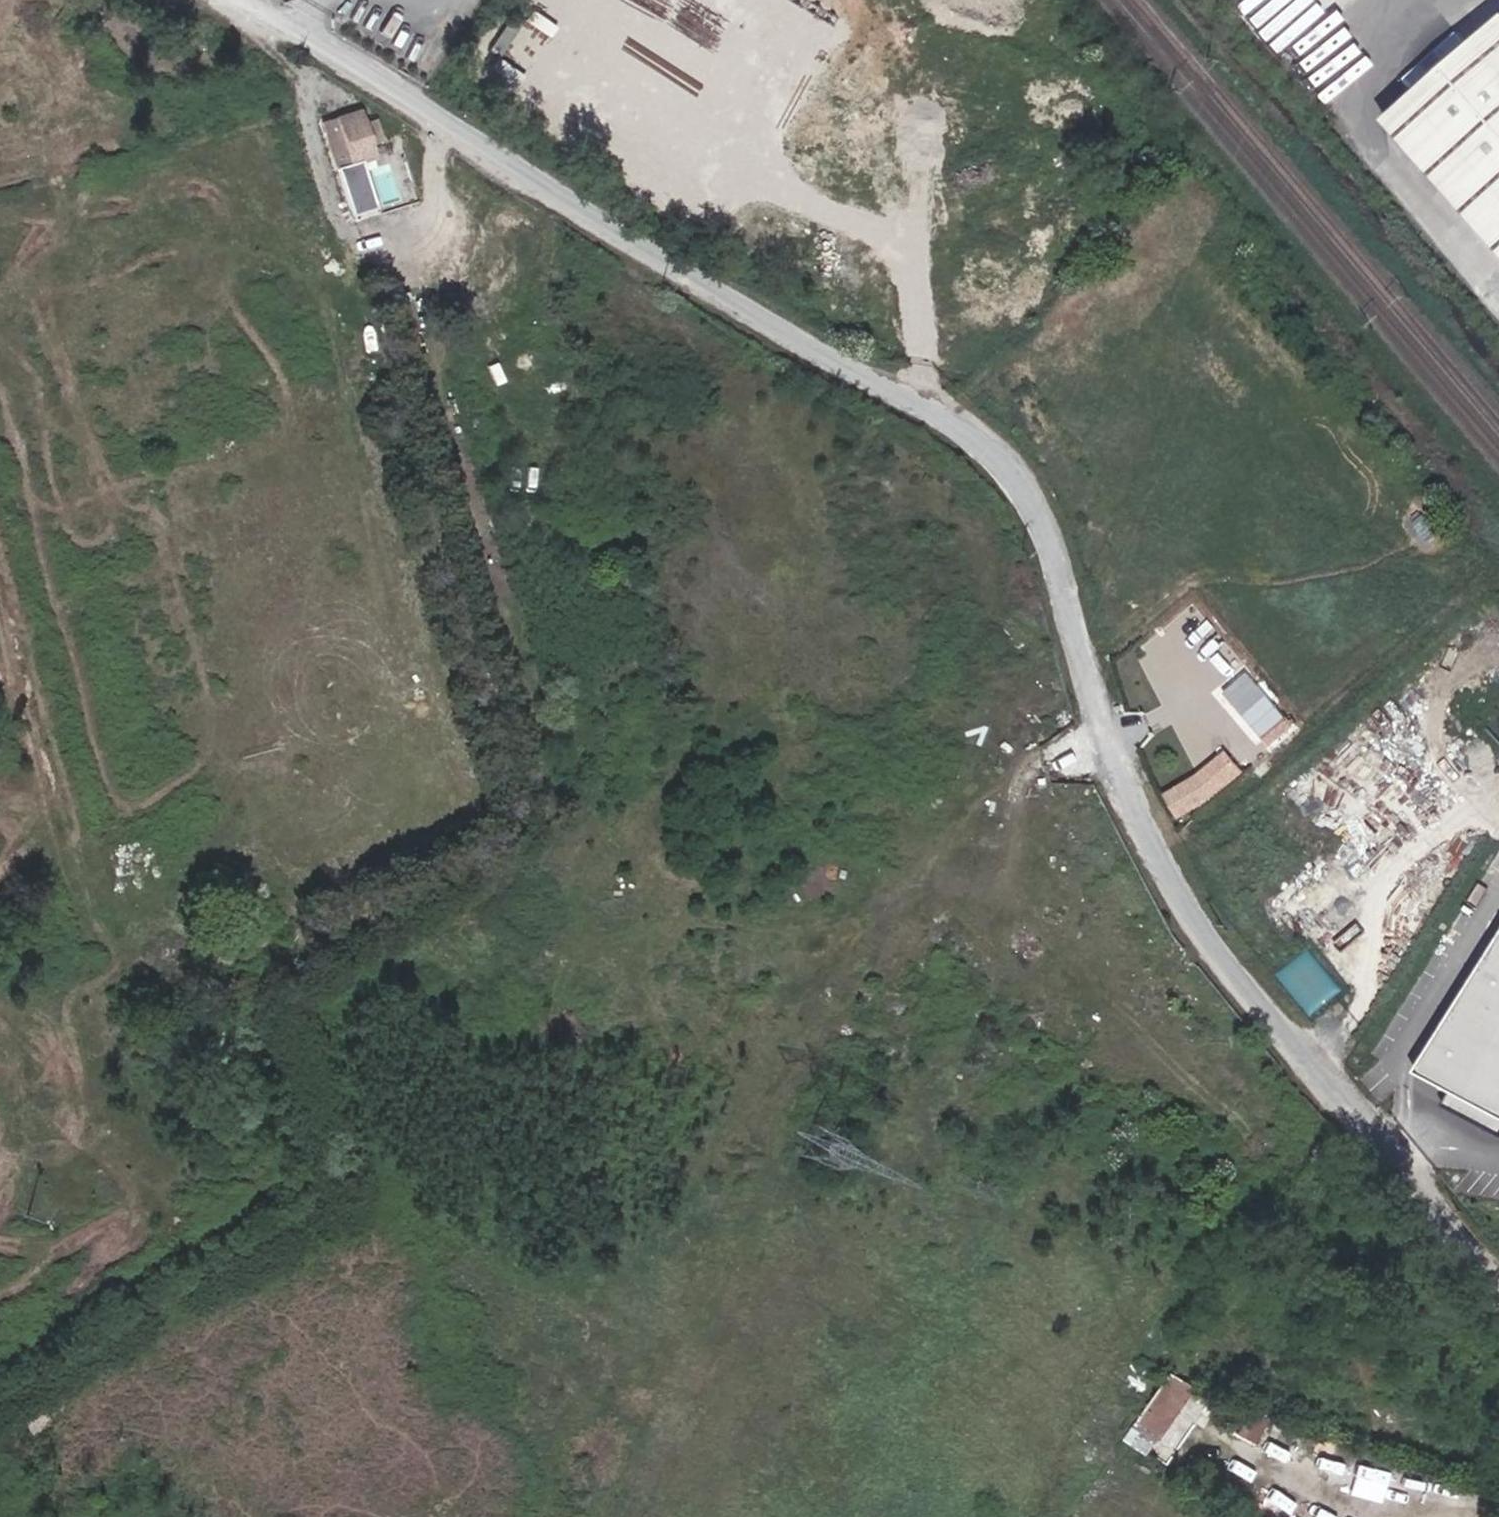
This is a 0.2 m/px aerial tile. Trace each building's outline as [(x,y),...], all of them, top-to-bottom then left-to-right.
[(1388,122),(1498,249),(1498,24),(1388,122)] [(369,144),(381,140),(375,119),(362,123),(359,111),(322,122),(351,215),(375,208),(360,160),(373,157),(369,144)] [(1202,773),(1169,792),(1184,817),(1217,798),(1202,773)] [(1420,1070),(1498,1112),(1498,945),(1420,1070)] [(1315,985),(1327,998),(1341,986),(1310,949),(1281,973),(1301,996),(1315,985)] [(1154,1436),(1187,1388),(1167,1374),(1123,1439),(1139,1450),(1150,1434),(1154,1436)] [(1252,1412),(1243,1432),(1257,1438),(1265,1417),(1252,1412)]
